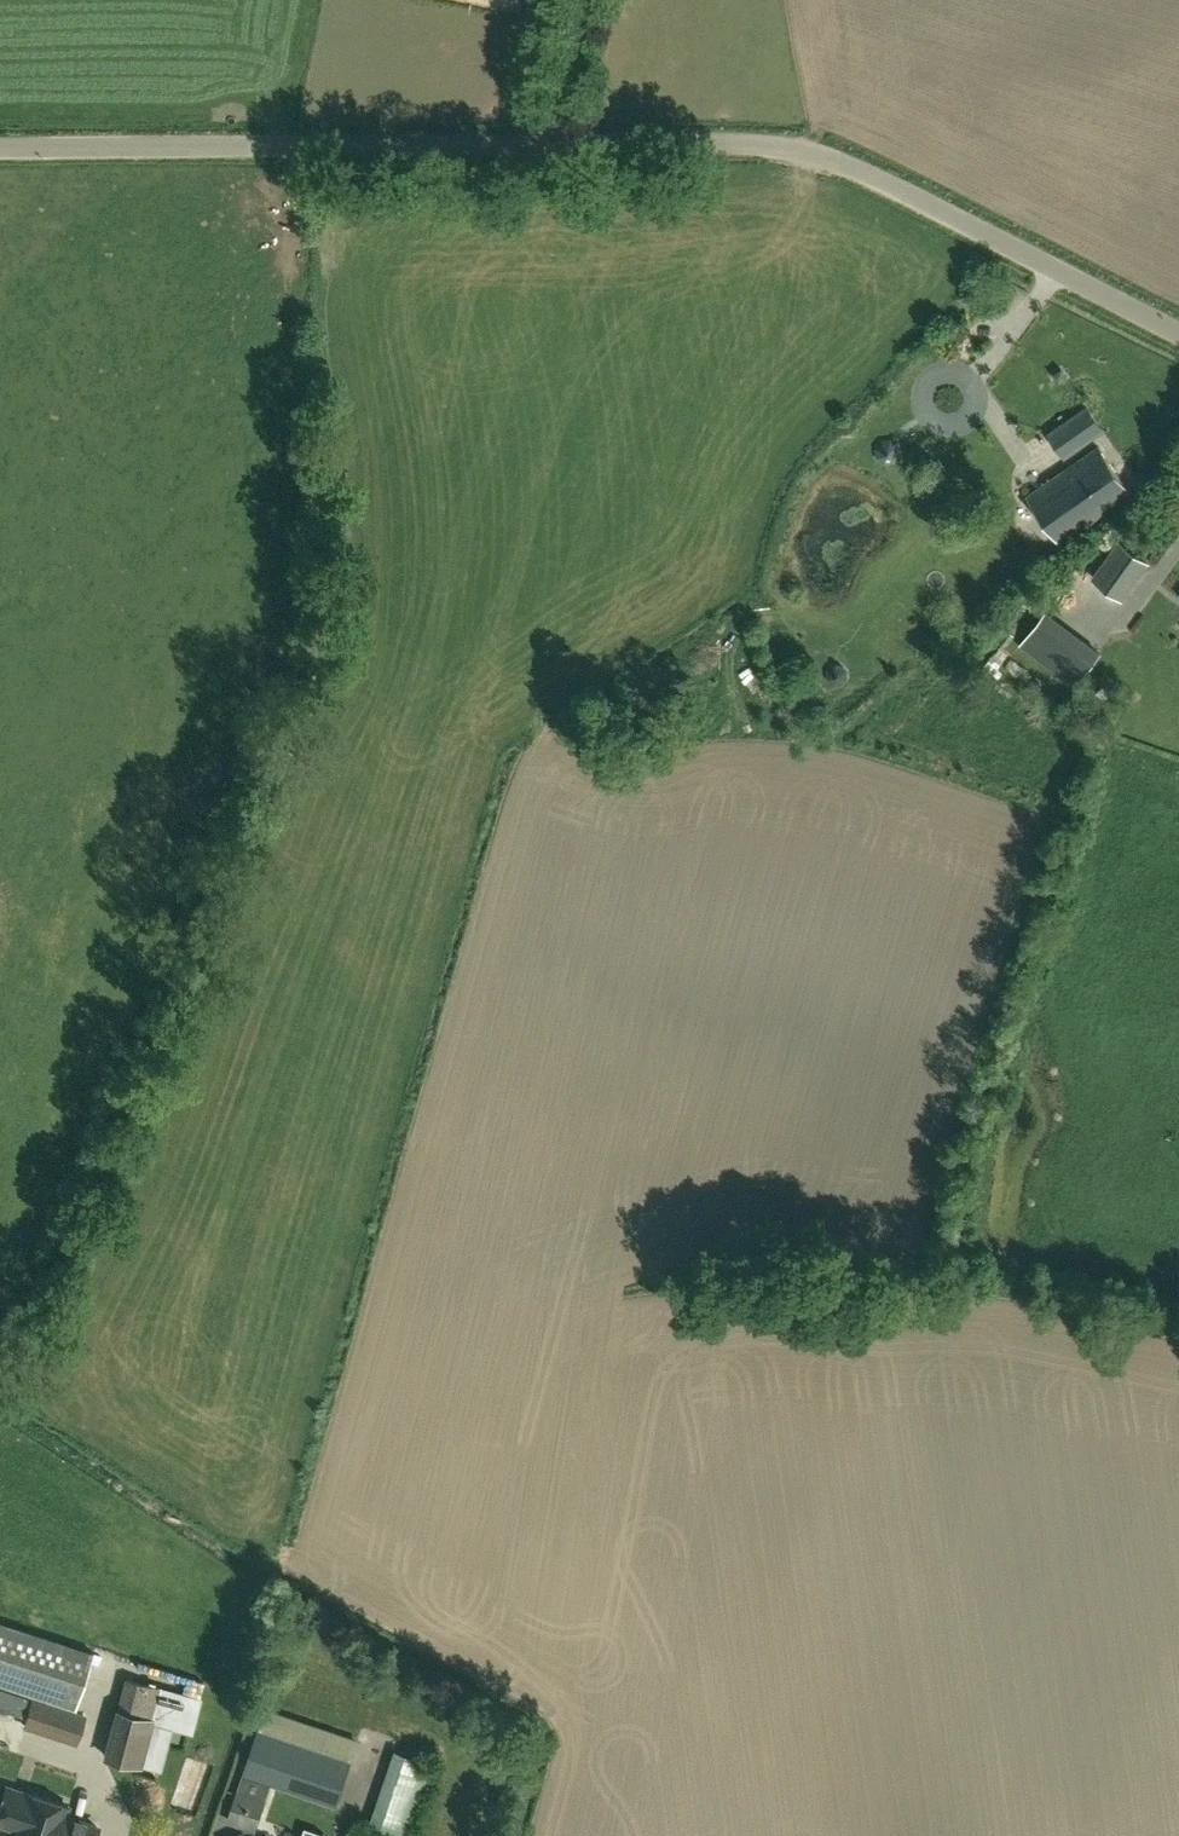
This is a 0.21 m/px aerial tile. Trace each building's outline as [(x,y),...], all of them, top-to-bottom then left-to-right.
[(1089,407),(1059,428),(1075,450),(1104,429),(1089,407)] [(892,439),(881,440),(874,449),(875,460),(883,468),(895,467),(903,458),(902,456),(902,446),(892,439)] [(1101,446),(1030,494),(1063,542),(1116,505),(1117,506),(1134,494),(1101,446)] [(1121,543),(1094,577),(1121,598),(1148,563),(1121,543)] [(93,1652),(0,1622),(0,1683),(75,1707),(93,1652)] [(124,1676),(103,1754),(144,1765),(165,1687),(124,1676)] [(88,1713),(33,1694),(23,1723),(78,1742),(88,1713)] [(337,1802),(351,1759),(260,1728),(239,1788),(266,1797),(272,1780),(337,1802)] [(399,1835),(406,1835),(432,1761),(396,1749),(370,1826),(399,1835)] [(0,1804),(0,1814),(16,1820),(11,1835),(94,1835),(97,1826),(63,1815),(67,1805),(26,1791),(25,1793),(6,1787),(0,1804)] [(253,1835),(266,1797),(239,1788),(229,1817),(246,1822),(241,1835),(258,1835),(253,1835)]
